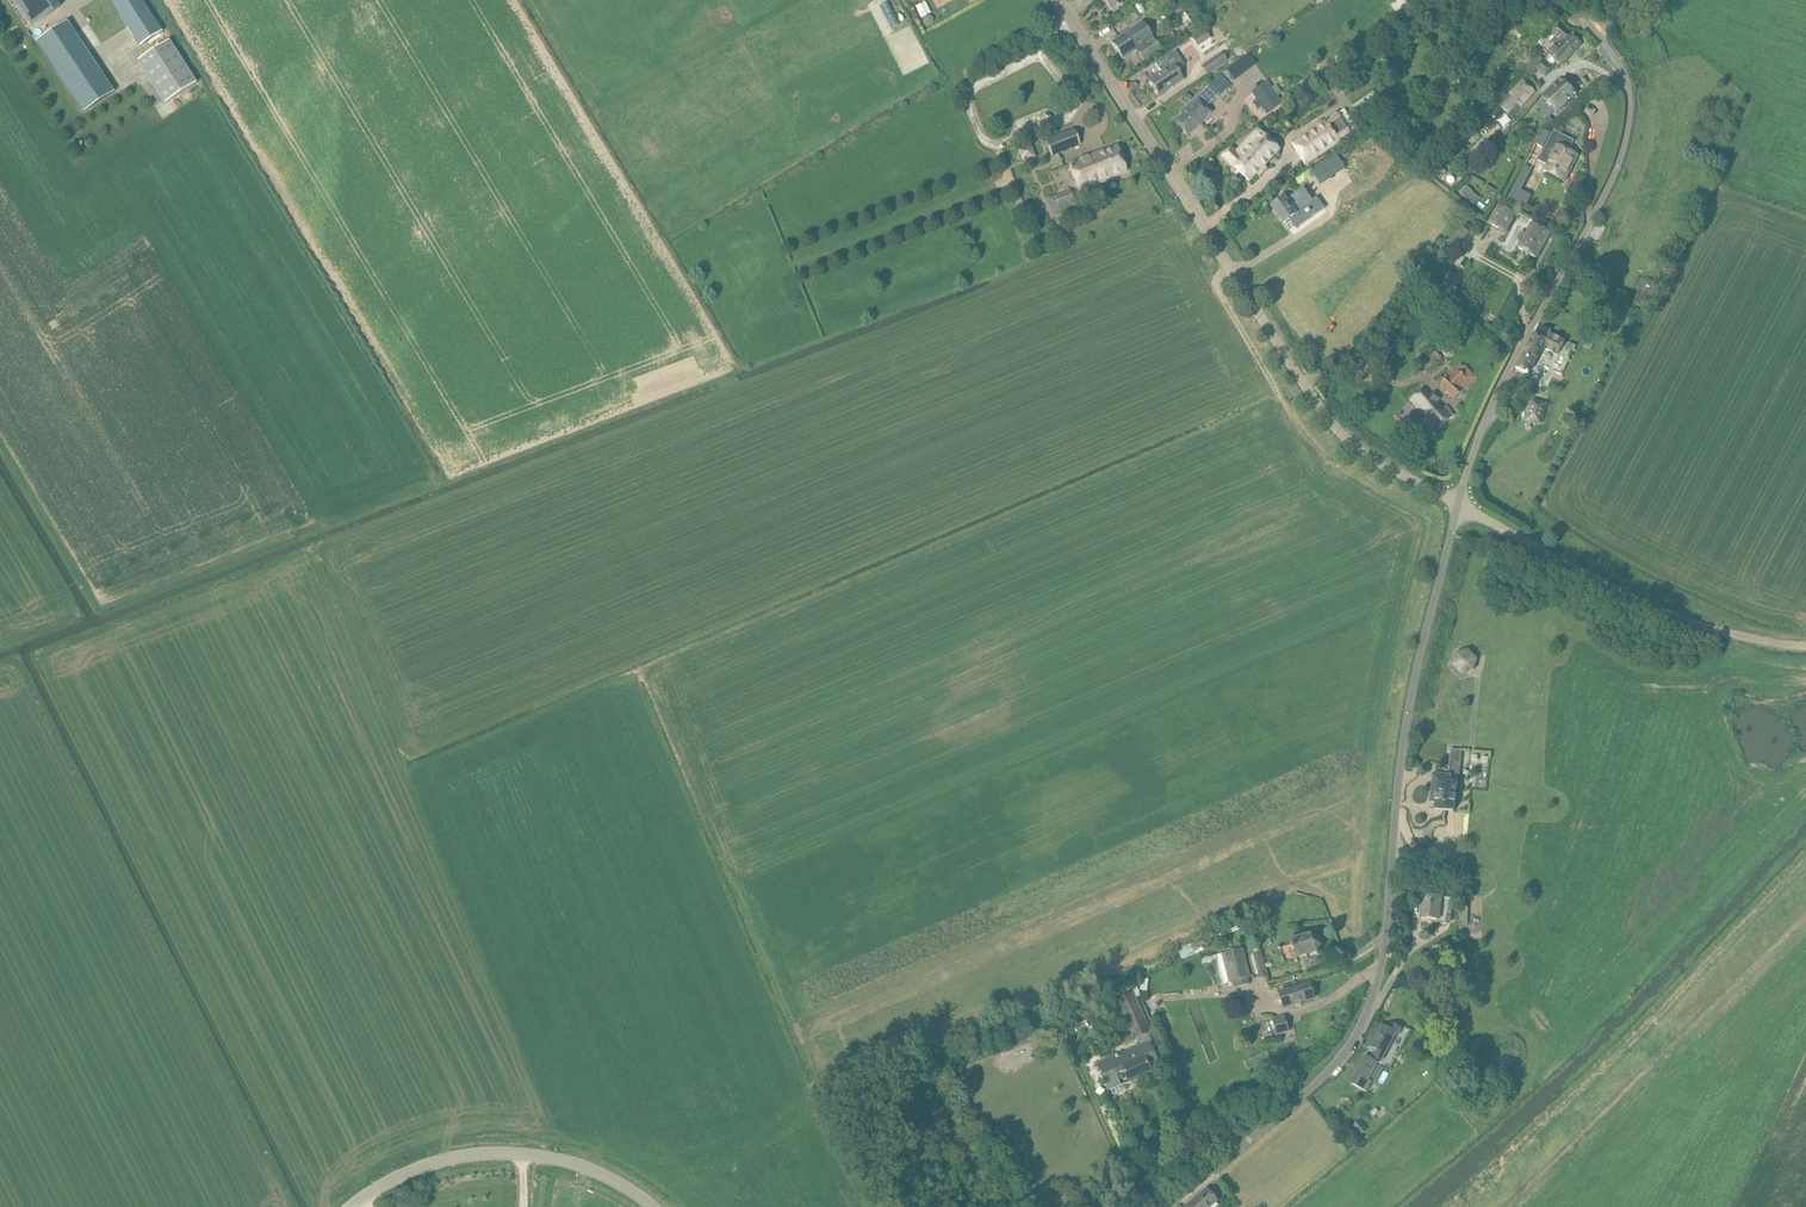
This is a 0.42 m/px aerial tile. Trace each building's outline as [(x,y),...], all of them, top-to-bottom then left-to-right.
[(15,4),(31,28),(60,8),(55,0),(21,0),(15,4)] [(110,8),(114,6),(140,46),(162,32),(142,0),(105,0),(110,8)] [(1112,11),(1123,4),(1120,0),(1105,0),(1112,11)] [(1181,24),(1171,31),(1178,41),(1196,29),(1185,13),(1177,18),(1181,24)] [(67,22),(37,42),(84,113),(114,92),(67,22)] [(1161,51),(1153,39),(1143,22),(1112,42),(1122,59),(1136,50),(1144,62),(1161,51)] [(1538,55),(1525,70),(1533,78),(1539,71),(1546,77),(1553,69),(1552,68),(1557,62),(1561,66),(1581,43),(1569,32),(1560,24),(1552,33),(1556,36),(1551,42),(1556,47),(1548,55),(1549,55),(1544,61),(1538,55)] [(1189,48),(1198,43),(1195,40),(1198,38),(1196,35),(1185,41),(1189,48)] [(1221,53),(1200,67),(1207,76),(1232,59),(1231,57),(1250,44),(1244,35),(1225,48),(1226,50),(1221,53)] [(169,41),(138,61),(165,104),(196,84),(169,41)] [(1182,80),(1176,70),(1184,65),(1175,51),(1165,58),(1156,64),(1161,72),(1149,80),(1159,96),(1182,80)] [(1227,70),(1230,74),(1234,80),(1235,80),(1240,76),(1233,66),(1229,69),(1227,70)] [(1303,80),(1309,88),(1312,85),(1318,81),(1312,73),(1303,80)] [(1212,113),(1207,107),(1223,92),(1231,100),(1238,93),(1233,88),(1236,85),(1230,79),(1227,82),(1220,75),(1186,107),(1188,109),(1175,122),(1187,136),(1212,113)] [(1489,79),(1482,86),(1495,99),(1503,92),(1489,79)] [(1563,79),(1543,97),(1556,113),(1576,94),(1563,79)] [(1502,129),(1512,118),(1535,92),(1522,81),(1484,124),(1491,131),(1497,125),(1502,129)] [(1281,93),(1276,86),(1271,90),(1267,83),(1253,93),(1258,100),(1253,103),(1257,109),(1262,106),(1267,113),(1269,111),(1281,103),(1277,98),(1276,96),(1281,93)] [(1337,114),(1293,144),(1307,164),(1350,134),(1337,114)] [(1074,130),(1046,141),(1052,156),(1080,145),(1074,130)] [(1249,181),(1258,172),(1279,150),(1259,130),(1237,153),(1231,148),(1224,156),(1233,165),(1233,166),(1249,181)] [(1544,132),(1539,142),(1544,145),(1549,135),(1544,132)] [(1570,140),(1560,134),(1554,132),(1540,160),(1547,164),(1544,171),(1564,182),(1578,155),(1566,149),(1570,140)] [(1018,151),(1022,162),(1035,157),(1031,146),(1018,151)] [(1078,190),(1116,176),(1127,172),(1117,146),(1105,151),(1105,150),(1088,156),(1080,158),(1071,162),(1068,163),(1078,190)] [(1320,183),(1328,177),(1320,166),(1312,172),(1320,183)] [(1442,167),(1436,174),(1440,178),(1447,171),(1442,167)] [(1472,193),(1473,192),(1467,187),(1461,194),(1467,199),(1472,193)] [(1071,190),(1055,196),(1059,206),(1075,200),(1071,190)] [(1284,223),(1294,216),(1297,214),(1293,209),(1304,201),(1297,192),(1286,200),(1285,198),(1272,207),(1284,223)] [(1489,223),(1505,232),(1514,214),(1499,206),(1489,223)] [(1517,216),(1502,246),(1511,251),(1526,220),(1517,216)] [(1550,232),(1540,226),(1533,223),(1519,248),(1536,257),(1550,232)] [(1528,374),(1542,347),(1557,355),(1564,341),(1549,333),(1546,340),(1534,334),(1516,368),(1528,374)] [(1587,340),(1584,346),(1591,349),(1594,343),(1587,340)] [(1421,358),(1421,362),(1428,370),(1441,357),(1431,347),(1424,354),(1424,355),(1421,358)] [(1460,365),(1441,385),(1455,399),(1476,378),(1465,366),(1463,368),(1460,365)] [(1438,428),(1454,415),(1446,406),(1443,408),(1426,387),(1411,399),(1423,413),(1411,425),(1423,437),(1430,430),(1431,431),(1436,426),(1438,428)] [(1540,426),(1547,403),(1532,398),(1525,421),(1540,426)] [(1475,660),(1484,662),(1485,654),(1457,648),(1453,670),(1472,674),(1475,660)] [(1459,776),(1445,775),(1433,774),(1430,803),(1436,803),(1435,810),(1455,812),(1459,776)] [(1455,897),(1435,896),(1423,894),(1421,918),(1452,921),(1455,897)] [(1469,895),(1465,895),(1460,895),(1460,925),(1468,925),(1469,895)] [(1286,958),(1295,955),(1298,962),(1319,954),(1323,946),(1320,938),(1312,933),(1290,939),(1291,944),(1282,947),(1286,958)] [(1250,978),(1243,948),(1240,949),(1238,942),(1225,946),(1227,952),(1223,953),(1222,948),(1200,954),(1203,964),(1215,961),(1222,985),(1227,984),(1226,983),(1232,981),(1235,988),(1250,984),(1249,978),(1250,978)] [(1252,956),(1249,957),(1254,975),(1265,972),(1260,952),(1253,953),(1254,955),(1251,955),(1252,956)] [(1311,983),(1280,993),(1284,1007),(1315,998),(1311,983)] [(1134,993),(1119,999),(1136,1039),(1138,1038),(1141,1046),(1099,1063),(1110,1090),(1110,1091),(1120,1086),(1116,1078),(1123,1075),(1126,1084),(1162,1069),(1147,1034),(1151,1032),(1134,993)] [(1286,1017),(1273,1021),(1277,1034),(1290,1030),(1286,1017)] [(1366,1056),(1351,1083),(1367,1092),(1372,1083),(1374,1084),(1383,1069),(1377,1066),(1395,1034),(1398,1035),(1401,1029),(1392,1023),(1389,1029),(1382,1025),(1370,1046),(1378,1050),(1372,1060),(1366,1056)] [(1276,1073),(1260,1087),(1266,1094),(1273,1088),(1272,1086),(1281,1079),(1276,1073)] [(1360,1120),(1353,1126),(1361,1135),(1368,1129),(1360,1120)] [(1215,1198),(1208,1189),(1186,1206),(1209,1206),(1217,1200),(1215,1198)]
